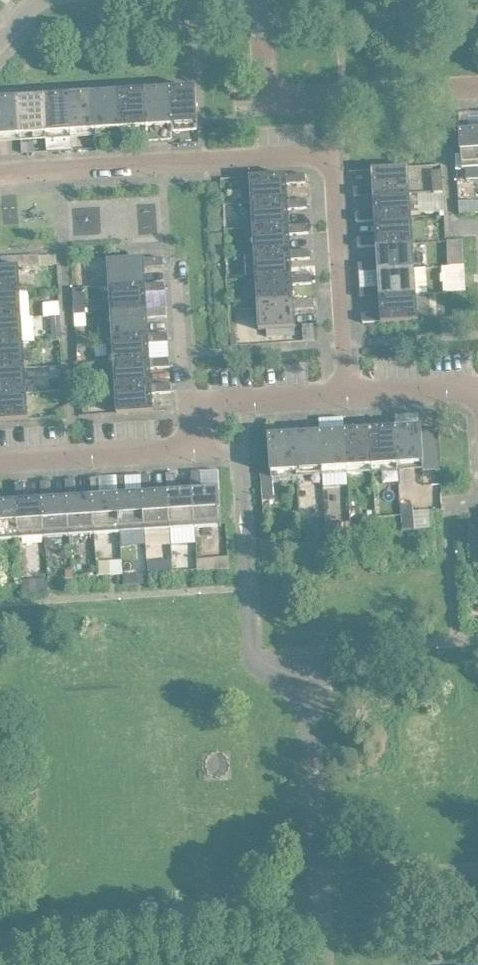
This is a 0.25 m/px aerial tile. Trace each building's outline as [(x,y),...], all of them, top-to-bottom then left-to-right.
[(197,87),(172,89),(174,124),(199,122),(199,123),(200,123),(198,86),(197,86),(197,87)] [(172,89),(147,91),(149,125),(174,124),(172,89)] [(147,91),(122,92),(124,127),(149,125),(147,91)] [(122,92),(97,94),(99,128),(124,127),(122,92)] [(97,94),(71,95),(74,130),(99,128),(97,94)] [(71,95),(46,97),(48,132),(74,130),(71,95)] [(46,97),(21,98),(23,133),(48,132),(46,97)] [(21,98),(0,100),(0,135),(23,133),(21,98)] [(472,131),(470,111),(461,112),(462,131),(464,168),(465,168),(465,167),(477,166),(477,131),(472,131)] [(37,140),(23,141),(24,152),(38,151),(37,140)] [(357,195),(377,194),(412,191),(410,166),(411,166),(411,165),(374,167),(374,169),(375,169),(376,185),(356,186),(357,195)] [(445,169),(434,170),(435,191),(446,190),(445,169)] [(253,176),(254,201),(289,199),(288,183),(308,181),(308,172),(289,174),(289,173),(252,175),(252,176),(253,176)] [(358,220),(378,219),(413,217),(412,191),(377,194),(378,210),(358,211),(358,220)] [(254,201),(256,226),(291,224),(290,208),(310,206),(309,198),(289,199),(254,201)] [(461,200),(462,213),(477,212),(477,199),(461,200)] [(360,245),(380,244),(415,242),(413,217),(378,219),(379,235),(359,237),(360,245)] [(256,226),(258,252),(292,249),(291,233),(311,232),(311,223),(291,224),(256,226)] [(449,240),(448,240),(450,265),(465,264),(464,239),(449,240)] [(361,271),(381,269),(416,267),(415,242),(380,244),(381,260),(361,262),(361,271)] [(258,252),(259,277),(294,275),(294,274),(293,258),(313,257),(312,248),(292,249),(258,252)] [(42,254),(25,255),(26,270),(43,269),(43,265),(42,254)] [(111,260),(112,285),(147,283),(147,282),(146,266),(166,265),(166,256),(147,257),(147,256),(110,259),(110,260),(111,260)] [(22,290),(21,265),(22,265),(22,264),(0,265),(0,292),(22,290)] [(450,265),(444,265),(446,291),(452,291),(467,290),(465,267),(465,264),(450,265)] [(363,296),(383,295),(383,294),(418,292),(416,267),(381,269),(382,286),(362,287),(363,296)] [(259,277),(261,302),(295,300),(295,299),(294,283),(314,282),(314,273),(294,274),(294,275),(259,277)] [(112,285),(114,310),(149,308),(149,307),(148,291),(168,290),(167,281),(147,282),(147,283),(112,285)] [(87,286),(75,287),(77,312),(89,312),(87,286)] [(24,315),(22,290),(0,292),(0,317),(24,315)] [(383,294),(383,295),(384,311),(364,312),(365,321),(383,320),(421,318),(420,317),(419,317),(418,292),(383,294)] [(295,300),(261,302),(262,327),(261,327),(261,328),(269,328),(297,326),(298,326),(298,325),(297,325),(296,308),(316,307),(315,298),(295,299),(295,300)] [(62,300),(45,301),(46,314),(52,314),(63,313),(62,300)] [(114,310),(115,335),(150,333),(149,316),(169,315),(169,306),(149,307),(149,308),(114,310)] [(89,312),(77,312),(78,326),(89,325),(89,312)] [(25,341),(24,315),(0,317),(0,342),(25,341)] [(63,323),(53,324),(54,339),(64,338),(63,323)] [(297,326),(269,328),(269,336),(297,335),(297,326)] [(115,335),(117,360),(152,358),(151,341),(171,340),(170,331),(150,333),(115,335)] [(27,366),(25,341),(0,342),(0,367),(27,366)] [(117,360),(118,385),(153,383),(152,367),(172,365),(172,356),(152,358),(117,360)] [(28,391),(27,366),(0,367),(0,393),(28,391)] [(153,383),(118,385),(120,410),(119,411),(119,412),(156,410),(156,408),(155,408),(154,392),(174,391),(173,382),(153,383)] [(31,417),(31,416),(30,416),(28,391),(0,393),(0,419),(31,417)] [(422,426),(398,428),(400,463),(424,461),(424,462),(426,462),(424,425),(422,425),(422,426)] [(398,428),(372,429),(375,464),(400,463),(398,428)] [(372,429),(347,431),(349,466),(375,464),(372,429)] [(347,431),(322,432),(324,467),(349,466),(347,431)] [(322,432),(297,434),(299,469),(324,467),(322,432)] [(299,469),(297,434),(272,435),(272,434),(271,434),(273,470),(273,471),(275,471),(275,470),(299,469)] [(194,471),(195,491),(196,491),(198,526),(223,524),(223,525),(224,525),(222,488),(220,488),(221,489),(204,490),(203,470),(194,471)] [(169,472),(170,492),(173,527),(198,526),(196,491),(195,491),(179,492),(178,472),(169,472)] [(144,474),(145,494),(147,529),(173,527),(170,492),(154,493),(153,473),(144,474)] [(118,475),(120,495),(122,530),(147,529),(145,494),(129,495),(127,475),(118,475)] [(93,477),(95,497),(97,532),(122,530),(120,495),(103,496),(102,476),(93,477)] [(68,479),(69,499),(70,498),(72,533),(97,532),(95,497),(78,498),(77,478),(68,479)] [(43,480),(44,500),(45,500),(47,535),(72,533),(70,498),(69,499),(53,499),(52,480),(43,480)] [(18,482),(19,502),(22,537),(47,535),(45,500),(44,500),(28,501),(27,481),(18,482)] [(22,537),(19,502),(3,503),(2,483),(0,483),(0,538),(22,537)] [(216,556),(200,558),(201,569),(216,568),(216,556)] [(112,559),(100,560),(101,575),(113,574),(112,559)] [(158,560),(150,560),(151,572),(159,572),(158,560)] [(139,573),(125,574),(126,584),(139,583),(139,573)] [(37,578),(24,579),(24,583),(25,596),(38,595),(37,578)]
